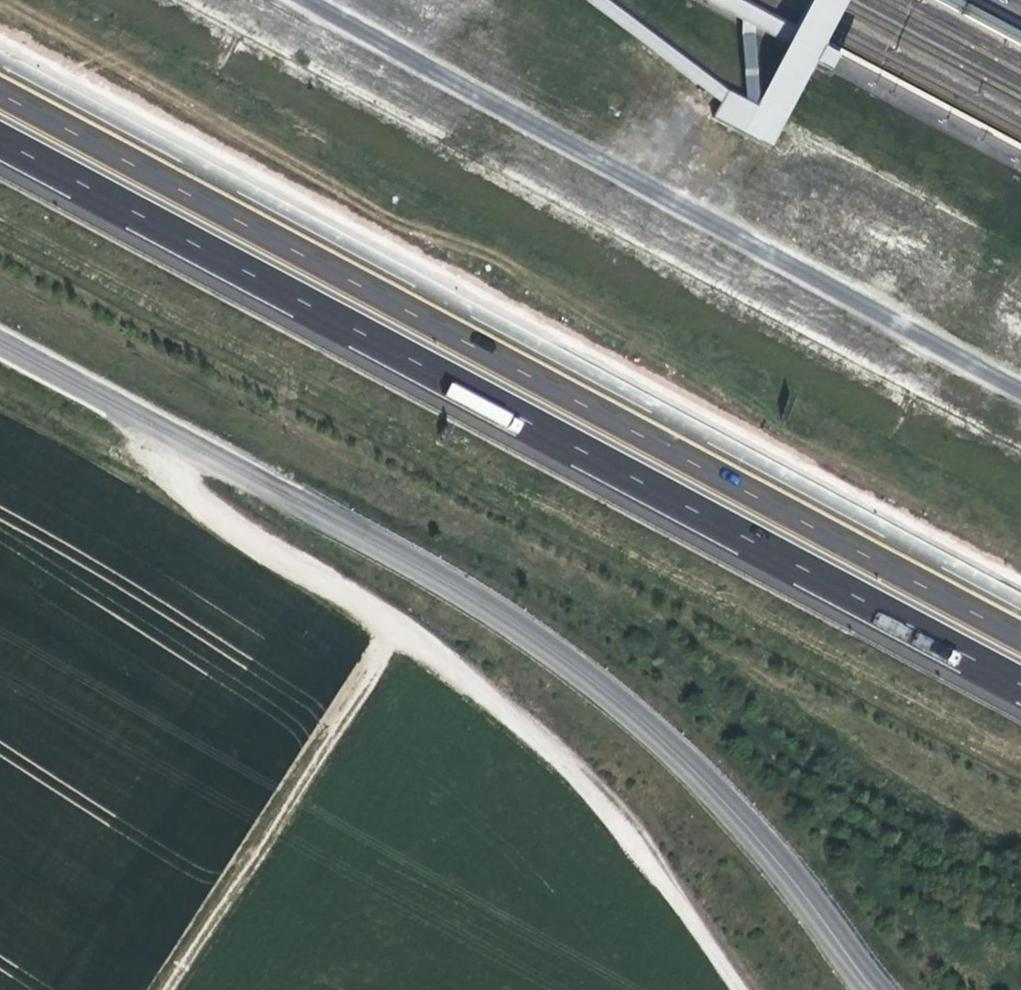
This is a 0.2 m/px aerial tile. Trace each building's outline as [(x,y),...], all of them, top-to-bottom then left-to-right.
[(686,89),(714,112),(718,103),(723,94),(600,0),(578,0),(686,89)] [(734,0),(704,0),(742,20),(749,24),(759,29),(793,49),(800,35),(734,0)] [(800,35),(793,49),(758,113),(741,104),(723,94),(718,103),(714,112),(710,118),(745,137),(768,149),(785,119),(815,61),(823,47),(848,0),(819,0),(800,35)] [(758,113),(759,29),(749,24),(742,20),(741,104),(758,113)]
